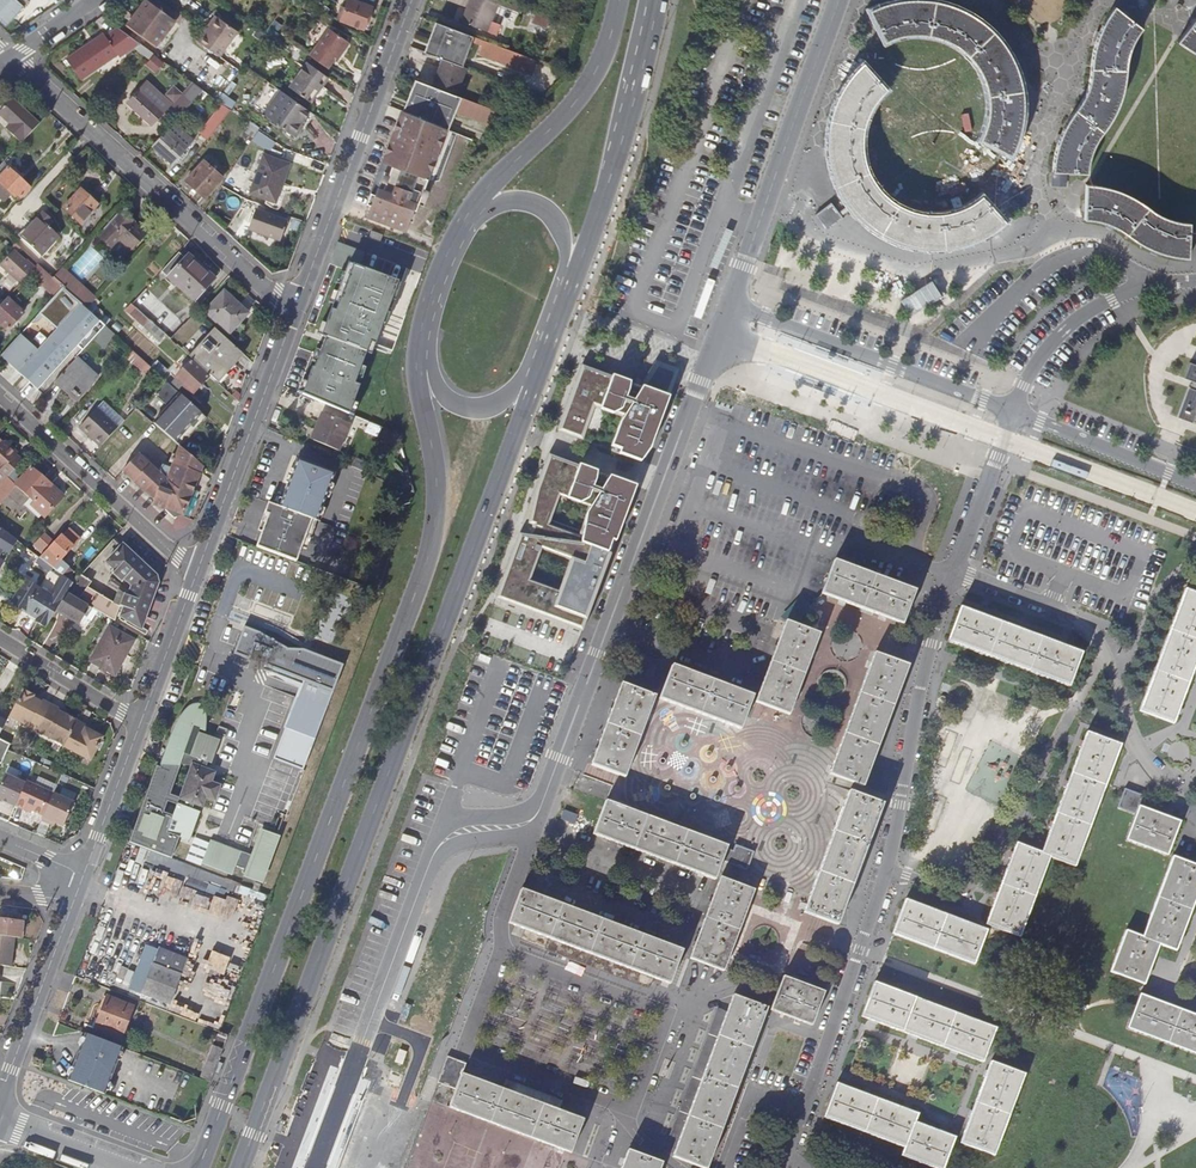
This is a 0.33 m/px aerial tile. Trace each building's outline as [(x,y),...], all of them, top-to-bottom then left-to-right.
[(155,46),(174,20),(148,0),(145,0),(127,25),(155,46)] [(346,7),(342,19),(341,21),(363,29),(372,7),(353,0),(349,0),(346,7)] [(497,4),(486,0),(471,0),(462,23),(486,31),(497,4)] [(886,5),(866,13),(881,42),(902,36),(924,36),(947,45),(967,60),(978,76),(985,100),(983,124),(976,141),(1001,154),(1014,121),(1018,89),(1010,65),(995,38),(973,19),(943,5),(913,1),(886,5)] [(337,17),(342,19),(346,7),(341,6),(337,17)] [(1142,28),(1113,6),(1106,18),(1100,29),(1094,44),(1091,57),(1090,68),(1088,83),(1085,94),(1080,104),(1073,114),(1066,124),(1059,141),(1055,156),(1053,172),(1067,173),(1087,173),(1089,162),(1093,151),(1098,140),(1104,132),(1109,124),(1116,110),(1121,98),(1123,88),(1124,81),(1124,70),(1126,61),(1129,51),(1134,40),(1142,28)] [(536,11),(533,21),(547,26),(551,16),(536,11)] [(238,31),(217,16),(199,41),(220,56),(238,31)] [(1178,43),(1194,54),(1195,54),(1195,21),(1178,43)] [(431,45),(428,54),(443,60),(458,65),(469,35),(436,22),(428,44),(431,45)] [(97,81),(124,51),(128,54),(138,42),(118,27),(109,37),(106,35),(79,65),(97,81)] [(328,29),(310,56),(328,69),(346,41),(328,29)] [(483,40),(473,36),(471,41),(481,44),(483,40)] [(535,60),(483,40),(481,44),(478,54),(530,74),(535,60)] [(435,88),(455,95),(465,68),(458,65),(443,60),(440,69),(441,70),(435,88)] [(881,91),(859,65),(845,79),(832,99),(825,125),(824,160),(834,189),(844,206),(834,214),(826,205),(811,217),(824,231),(839,219),(837,216),(847,210),(864,229),(886,242),(911,249),(929,251),(940,250),(950,249),(967,245),(985,237),(1004,224),(980,197),(968,206),(948,213),(934,216),(908,212),(883,199),(866,178),(859,156),(859,131),(866,110),(881,91)] [(333,81),(312,66),(294,91),(315,105),(323,94),(321,94),(325,89),(326,90),(333,81)] [(418,81),(406,112),(444,128),(450,112),(487,127),(493,110),(484,106),(455,95),(435,88),(418,81)] [(127,103),(151,124),(163,111),(139,90),(127,103)] [(309,111),(280,90),(263,114),(295,137),(303,124),(301,122),(309,111)] [(39,125),(11,99),(0,111),(0,116),(9,125),(5,129),(21,144),(39,125)] [(444,128),(406,112),(387,163),(384,162),(380,164),(373,184),(374,188),(383,190),(381,196),(377,195),(369,215),(402,227),(412,202),(423,205),(432,180),(439,181),(457,133),(444,128)] [(204,145),(223,119),(217,114),(198,140),(204,145)] [(166,130),(152,146),(173,164),(187,148),(166,130)] [(271,149),(275,140),(265,136),(261,145),(271,149)] [(249,192),(275,202),(289,164),(263,155),(249,192)] [(186,181),(205,198),(223,177),(203,161),(186,181)] [(21,199),(30,189),(9,170),(0,180),(0,184),(15,198),(18,196),(21,199)] [(1053,172),(1053,184),(1066,185),(1067,173),(1053,172)] [(1099,187),(1087,186),(1086,222),(1100,223),(1109,227),(1118,232),(1127,238),(1135,243),(1147,248),(1159,253),(1174,258),(1188,258),(1189,236),(1190,222),(1179,221),(1165,218),(1153,211),(1143,203),(1133,197),(1123,194),(1111,190),(1099,187)] [(64,209),(81,224),(98,205),(81,190),(64,209)] [(250,229),(279,240),(286,222),(257,211),(250,229)] [(26,226),(17,236),(41,257),(59,237),(47,226),(52,221),(44,213),(30,229),(26,226)] [(111,247),(119,239),(131,250),(145,234),(132,223),(133,222),(123,213),(101,238),(111,247)] [(123,258),(131,250),(119,239),(111,247),(123,258)] [(400,283),(385,277),(391,264),(367,254),(367,253),(340,242),(331,265),(348,271),(346,276),(341,276),(333,297),(336,301),(316,351),(320,353),(361,369),(382,378),(402,325),(386,319),(400,283)] [(30,273),(38,264),(15,243),(9,250),(13,254),(3,265),(16,278),(18,275),(23,280),(30,273)] [(178,253),(162,272),(196,302),(216,279),(188,255),(185,259),(178,253)] [(30,273),(34,277),(42,268),(38,264),(30,273)] [(53,278),(42,268),(34,277),(49,290),(57,281),(53,278)] [(57,281),(49,290),(56,296),(64,287),(57,281)] [(106,326),(64,287),(56,296),(39,314),(57,330),(39,350),(21,334),(1,356),(38,390),(78,345),(83,351),(100,332),(106,326)] [(171,340),(185,324),(145,289),(131,304),(135,308),(165,335),(171,340)] [(206,312),(229,333),(248,313),(224,292),(206,312)] [(0,305),(0,324),(8,331),(24,313),(7,298),(4,301),(0,305)] [(165,335),(135,308),(129,314),(159,342),(165,335)] [(115,334),(109,329),(106,326),(100,332),(109,340),(115,334)] [(190,358),(217,381),(242,353),(216,329),(190,358)] [(133,351),(128,356),(147,373),(152,367),(135,352),(133,351)] [(355,384),(361,369),(320,353),(314,369),(312,368),(302,394),(349,413),(360,386),(355,384)] [(76,358),(57,379),(80,399),(98,379),(76,358)] [(191,361),(175,379),(193,394),(208,377),(191,361)] [(647,388),(581,363),(556,431),(645,464),(657,429),(679,369),(664,363),(647,388)] [(1193,381),(1195,382),(1195,366),(1190,364),(1185,378),(1193,381)] [(175,379),(170,384),(188,400),(193,394),(175,379)] [(206,417),(188,400),(170,384),(167,381),(155,395),(168,407),(162,413),(169,419),(168,422),(187,439),(206,417)] [(1194,423),(1195,419),(1195,391),(1190,389),(1179,417),(1194,423)] [(97,409),(81,427),(101,445),(118,427),(97,409)] [(181,446),(187,439),(168,422),(169,419),(162,413),(154,423),(181,446)] [(314,441),(339,451),(350,423),(323,413),(318,422),(320,424),(314,441)] [(22,461),(17,456),(18,453),(8,444),(6,446),(0,440),(0,472),(7,478),(22,461)] [(179,491),(190,497),(202,466),(183,448),(176,456),(173,465),(171,469),(163,466),(160,474),(179,491)] [(184,515),(190,497),(179,491),(160,474),(138,454),(123,471),(174,518),(184,515)] [(637,485),(549,454),(498,599),(583,631),(621,529),(637,485)] [(279,507),(316,520),(334,473),(296,459),(279,507)] [(30,467),(15,485),(36,503),(33,507),(46,518),(63,498),(50,487),(51,485),(30,467)] [(0,501),(15,484),(7,478),(0,485),(0,501)] [(279,507),(268,502),(258,530),(262,531),(257,546),(296,561),(301,547),(306,549),(316,520),(279,507)] [(0,528),(0,554),(3,549),(10,553),(18,541),(0,528)] [(57,570),(62,574),(69,567),(61,560),(80,538),(69,529),(62,537),(60,535),(53,542),(43,553),(39,557),(57,570)] [(34,545),(43,553),(53,542),(43,534),(34,545)] [(123,611),(120,619),(139,626),(155,584),(153,576),(121,547),(107,563),(116,571),(113,574),(122,582),(125,579),(133,586),(128,597),(123,596),(119,609),(123,611)] [(57,610),(62,600),(52,595),(37,586),(44,574),(21,561),(14,574),(25,580),(12,602),(38,617),(36,621),(47,627),(57,610)] [(915,590),(835,561),(823,593),(902,623),(915,590)] [(69,567),(62,574),(66,578),(72,570),(69,567)] [(68,592),(73,583),(66,578),(62,574),(57,570),(48,585),(53,593),(64,598),(68,592)] [(1186,589),(1141,710),(1173,722),(1195,662),(1195,593),(1186,589)] [(62,600),(57,610),(79,623),(90,606),(68,592),(64,598),(62,600)] [(1065,647),(961,608),(948,640),(964,646),(969,648),(1004,661),(1009,663),(1045,677),(1049,678),(1069,686),(1081,653),(1065,647)] [(820,633),(787,622),(758,701),(789,714),(820,633)] [(90,661),(115,674),(134,641),(110,627),(90,661)] [(276,760),(305,772),(346,667),(302,649),(289,649),(263,634),(248,628),(237,655),(253,661),(259,646),(274,652),(268,667),(307,682),(276,760)] [(908,665),(875,653),(831,774),(864,786),(908,665)] [(742,694),(669,667),(656,700),(730,728),(742,694)] [(618,686),(588,766),(621,778),(651,698),(618,686)] [(37,731),(50,706),(33,697),(34,695),(23,689),(9,716),(37,731)] [(77,721),(50,706),(37,731),(64,745),(77,721)] [(201,730),(205,732),(206,730),(206,727),(206,723),(206,720),(206,717),(205,713),(204,711),(202,709),(200,707),(198,706),(196,706),(193,706),(190,708),(185,713),(181,719),(177,726),(167,752),(171,755),(162,768),(161,768),(151,794),(168,802),(178,806),(178,805),(180,799),(170,795),(181,765),(193,767),(193,766),(202,769),(205,762),(212,765),(220,744),(199,736),(201,730)] [(86,726),(77,721),(64,745),(63,747),(79,755),(80,752),(91,758),(103,737),(85,728),(86,726)] [(1017,844),(987,923),(991,925),(1020,936),(1052,856),(1075,864),(1121,744),(1088,731),(1042,853),(1017,844)] [(0,763),(9,744),(0,739),(0,763)] [(180,799),(178,805),(192,810),(194,804),(203,807),(206,797),(216,801),(221,787),(211,783),(215,773),(202,769),(193,766),(193,767),(181,799),(180,799)] [(5,774),(0,784),(0,799),(15,806),(15,805),(25,783),(5,774)] [(26,781),(25,783),(15,805),(24,810),(25,808),(40,814),(50,792),(26,781)] [(1143,795),(1125,789),(1119,806),(1137,813),(1127,839),(1168,854),(1181,821),(1140,805),(1143,795)] [(884,803),(851,791),(805,912),(838,924),(884,803)] [(53,793),(50,792),(40,814),(43,816),(53,793)] [(74,802),(53,793),(43,816),(41,820),(50,824),(51,821),(63,826),(74,802)] [(132,843),(138,846),(169,857),(177,837),(190,842),(201,813),(192,810),(178,805),(178,806),(174,817),(164,813),(168,802),(151,794),(132,843)] [(714,882),(723,860),(747,869),(754,852),(736,846),(735,851),(727,848),(727,847),(614,800),(599,834),(714,882)] [(202,864),(233,876),(237,867),(244,870),(242,873),(261,881),(277,840),(264,834),(255,859),(250,857),(250,855),(211,840),(202,864)] [(169,857),(138,846),(135,854),(182,872),(182,875),(198,881),(202,870),(169,857)] [(1174,856),(1143,936),(1126,930),(1111,971),(1144,982),(1160,942),(1176,948),(1195,897),(1195,864),(1174,856)] [(754,890),(721,878),(691,957),(724,970),(754,890)] [(262,885),(256,883),(253,890),(259,892),(262,885)] [(504,925),(661,984),(674,951),(517,891),(504,925)] [(212,895),(206,911),(221,917),(229,897),(225,895),(223,899),(212,895)] [(987,930),(907,900),(895,932),(974,962),(987,930)] [(21,938),(22,922),(0,920),(0,935),(14,937),(21,938)] [(0,935),(0,965),(11,966),(14,937),(0,935)] [(136,992),(175,1007),(186,979),(158,967),(163,953),(152,948),(136,992)] [(772,1010),(812,1025),(824,991),(784,976),(772,1010)] [(996,1027),(875,983),(862,1017),(983,1061),(996,1027)] [(1141,994),(1128,1027),(1195,1052),(1195,1015),(1141,994)] [(91,1028),(120,1038),(132,1006),(103,996),(91,1028)] [(706,1167),(707,1167),(767,1008),(733,996),(673,1157),(706,1167)] [(68,1081),(105,1095),(123,1049),(86,1034),(68,1081)] [(873,1042),(863,1038),(859,1049),(869,1053),(873,1042)] [(1024,1074),(992,1063),(962,1142),(995,1154),(1024,1074)] [(387,1083),(399,1087),(403,1075),(391,1071),(387,1083)] [(838,1084),(826,1117),(906,1146),(902,1155),(937,1167),(943,1167),(955,1137),(915,1122),(918,1113),(838,1084)] [(483,1085),(470,1119),(593,1164),(605,1130),(483,1085)] [(629,1150),(622,1167),(660,1167),(662,1162),(629,1150)]
